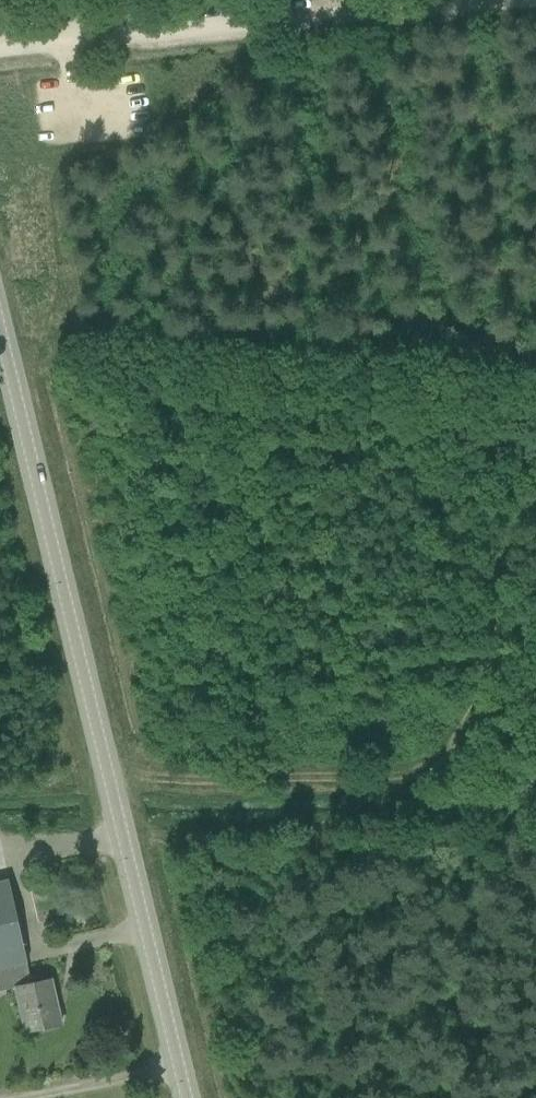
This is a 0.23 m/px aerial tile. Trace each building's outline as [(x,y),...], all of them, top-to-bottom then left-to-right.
[(51,980),(32,985),(9,880),(0,882),(0,968),(12,966),(26,1033),(61,1025),(51,980)]
